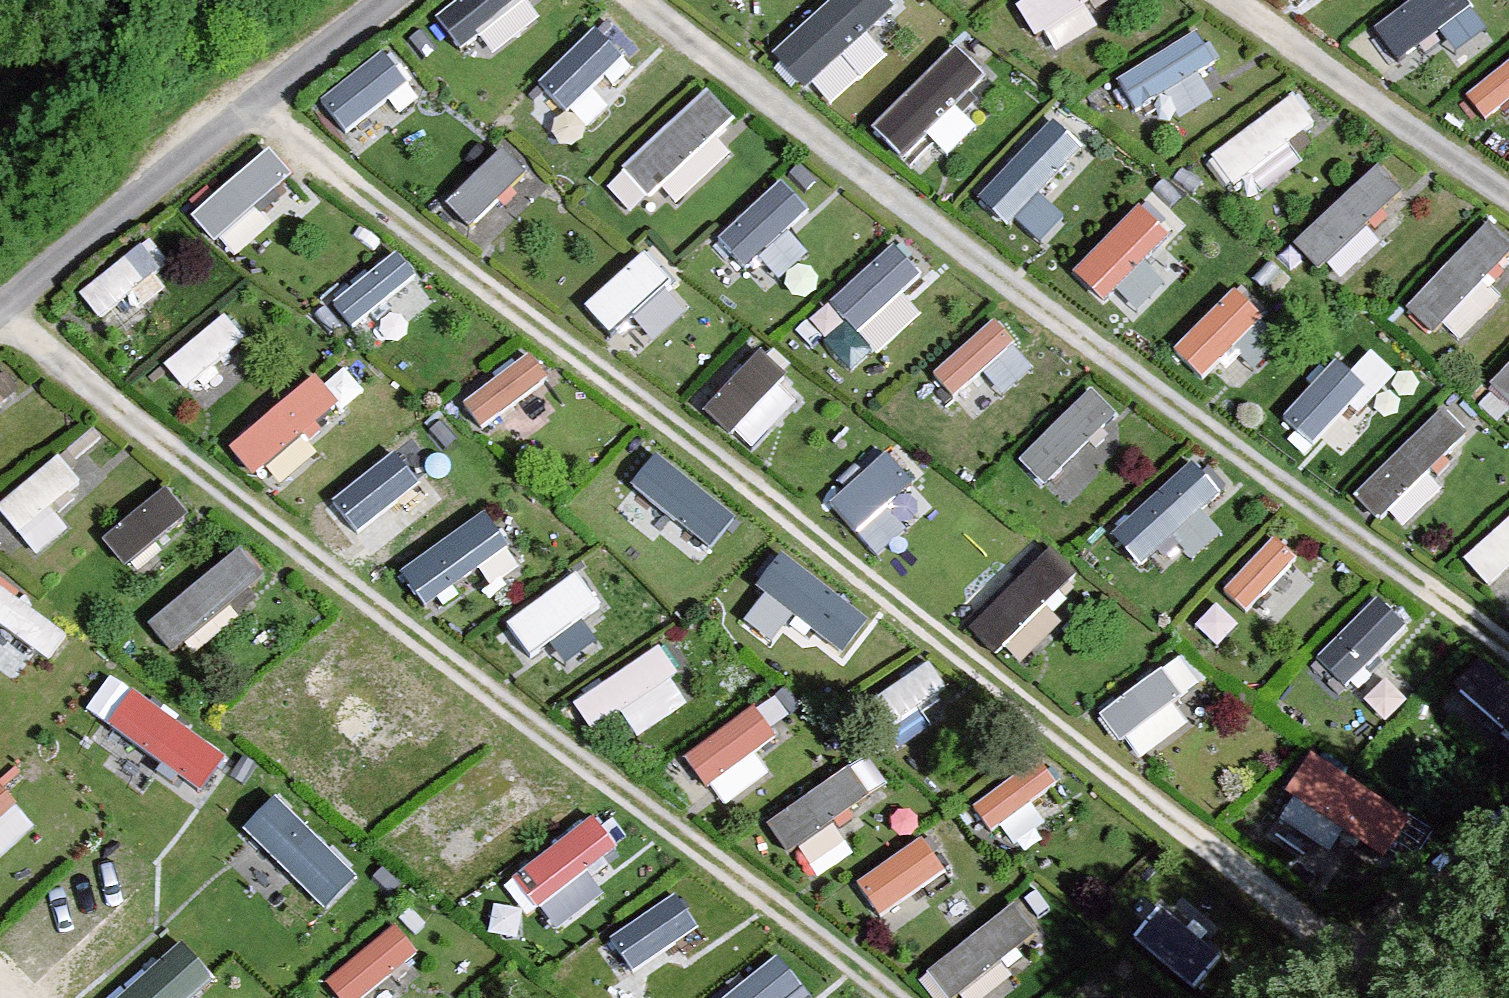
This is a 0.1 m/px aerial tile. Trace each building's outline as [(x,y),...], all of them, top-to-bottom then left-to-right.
[(433,22),(459,54),(528,0),(461,0),(433,22)] [(775,41),(808,78),(895,0),(821,0),(775,41)] [(1015,9),(1034,39),(1095,0),(1029,0),(1015,9)] [(1373,32),(1397,65),(1471,10),(1464,0),(1416,0),(1373,32)] [(606,25),(529,96),(552,121),(629,51),(606,25)] [(1197,36),(1117,83),(1135,113),(1215,65),(1197,36)] [(986,80),(955,49),(872,131),(903,162),(986,80)] [(382,55),(320,104),(346,136),(407,88),(382,55)] [(1465,100),(1484,124),(1508,103),(1508,64),(1465,100)] [(707,93),(620,172),(648,202),(735,122),(707,93)] [(1312,127),(1292,100),(1211,159),(1232,187),(1312,127)] [(1048,127),(983,190),(1008,215),(1072,152),(1048,127)] [(503,151),(446,206),(471,231),(527,176),(503,151)] [(269,152),(190,219),(213,245),(291,177),(269,152)] [(1405,197),(1378,168),(1295,246),(1321,275),(1405,197)] [(808,214),(780,183),(716,242),(744,273),(808,214)] [(1140,208),(1075,276),(1105,304),(1170,237),(1140,208)] [(1407,310),(1434,335),(1508,256),(1508,245),(1488,225),(1407,310)] [(141,248),(79,296),(97,320),(160,271),(141,248)] [(894,249),(829,306),(855,336),(920,279),(894,249)] [(642,255),(585,308),(613,338),(670,285),(642,255)] [(347,337),(412,286),(394,262),(329,313),(347,337)] [(1234,291),(1173,352),(1202,381),(1263,320),(1234,291)] [(183,392),(244,341),(224,317),(163,368),(183,392)] [(986,322),(918,381),(938,404),(1006,345),(986,322)] [(760,355),(704,412),(729,436),(784,380),(760,355)] [(528,357),(462,406),(481,431),(547,382),(528,357)] [(1336,363),(1283,421),(1312,448),(1366,390),(1336,363)] [(1490,387),(1508,405),(1508,368),(1490,387)] [(315,379),(229,451),(254,479),(339,407),(315,379)] [(1092,393),(1020,463),(1044,487),(1116,416),(1092,393)] [(1352,500),(1378,525),(1467,435),(1441,409),(1352,500)] [(901,457),(836,509),(858,536),(923,484),(901,457)] [(662,459),(595,508),(614,534),(681,485),(662,459)] [(0,508),(0,516),(18,537),(78,485),(57,460),(0,508)] [(1191,465),(1110,538),(1139,569),(1220,497),(1191,465)] [(166,491),(103,542),(125,568),(187,518),(166,491)] [(484,516),(401,574),(427,610),(509,552),(484,516)] [(1464,562),(1489,589),(1508,570),(1508,521),(1464,562)] [(1274,540),(1223,594),(1247,616),(1297,563),(1274,540)] [(240,551),(148,628),(172,656),(264,579),(240,551)] [(1076,577),(1050,551),(968,632),(994,658),(1076,577)] [(782,554),(755,587),(839,655),(866,622),(782,554)] [(577,577),(510,625),(533,657),(599,609),(577,577)] [(0,589),(0,628),(48,663),(66,638),(0,589)] [(1378,600),(1316,662),(1345,691),(1408,629),(1378,600)] [(678,677),(659,649),(573,707),(592,735),(678,677)] [(1180,658),(1100,717),(1120,743),(1199,684),(1180,658)] [(1479,663),(1454,691),(1508,739),(1508,690),(1479,663)] [(946,690),(929,664),(866,706),(883,732),(946,690)] [(205,793),(231,758),(149,699),(124,734),(205,793)] [(684,762),(706,790),(775,738),(754,709),(684,762)] [(1411,823),(1311,757),(1284,798),(1384,863),(1411,823)] [(973,810),(991,835),(1055,789),(1037,764),(973,810)] [(849,771),(769,826),(788,854),(868,798),(849,771)] [(18,808),(0,788),(0,824),(18,808)] [(275,799),(242,833),(324,914),(358,881),(275,799)] [(592,820),(513,880),(536,911),(616,851),(592,820)] [(921,840),(857,885),(881,919),(944,874),(921,840)] [(658,907),(584,959),(603,986),(676,933),(658,907)] [(926,977),(943,997),(959,997),(1036,937),(1014,908),(926,977)] [(1146,913),(1126,940),(1205,997),(1210,997),(1229,973),(1146,913)] [(395,928),(324,987),(334,997),(366,997),(418,955),(395,928)] [(181,945),(121,997),(197,997),(214,982),(181,945)] [(727,997),(790,997),(801,989),(776,959),(727,997)]
